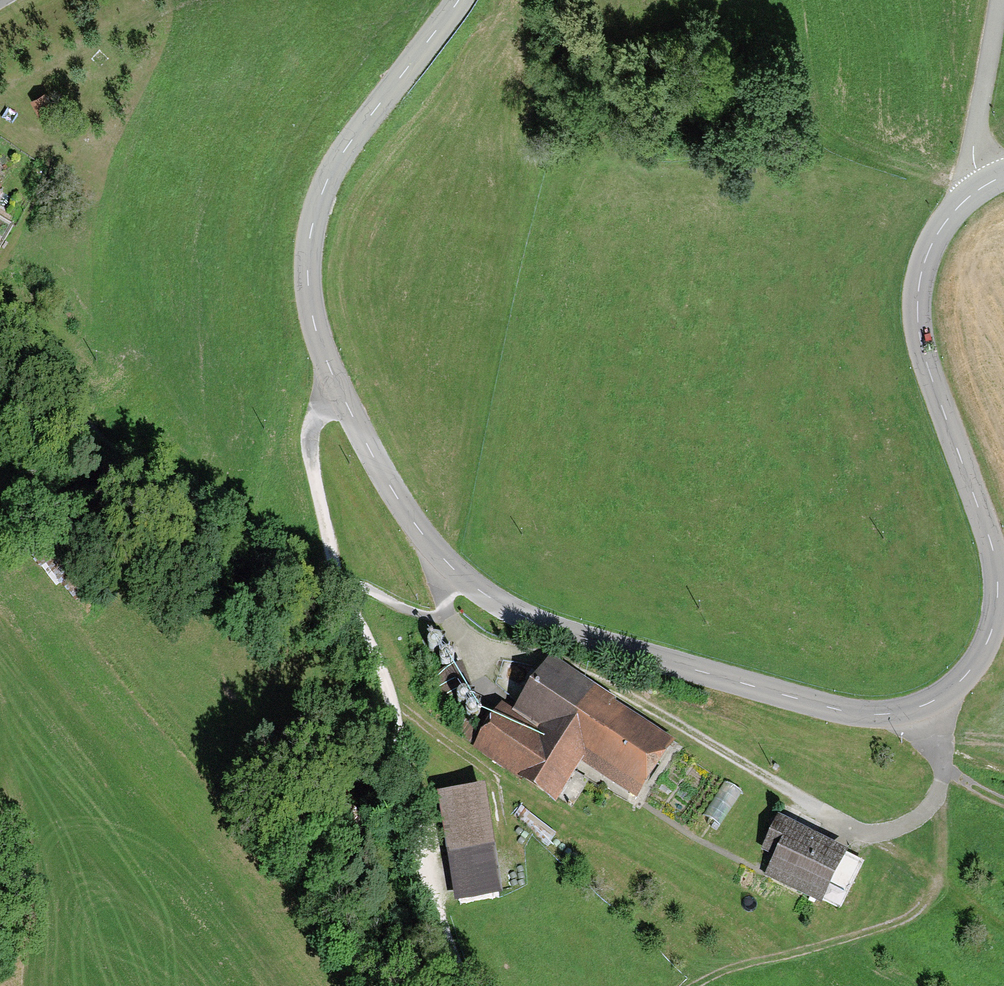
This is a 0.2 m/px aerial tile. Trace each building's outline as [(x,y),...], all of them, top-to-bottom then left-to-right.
[(29,100),(37,116),(50,109),(41,93),(29,100)] [(631,794),(659,755),(543,673),(514,715),(502,706),(478,741),(551,793),(577,756),(631,794)] [(451,857),(488,852),(479,788),(442,793),(451,857)] [(840,851),(778,822),(764,849),(776,855),(768,872),(819,896),(840,851)]
